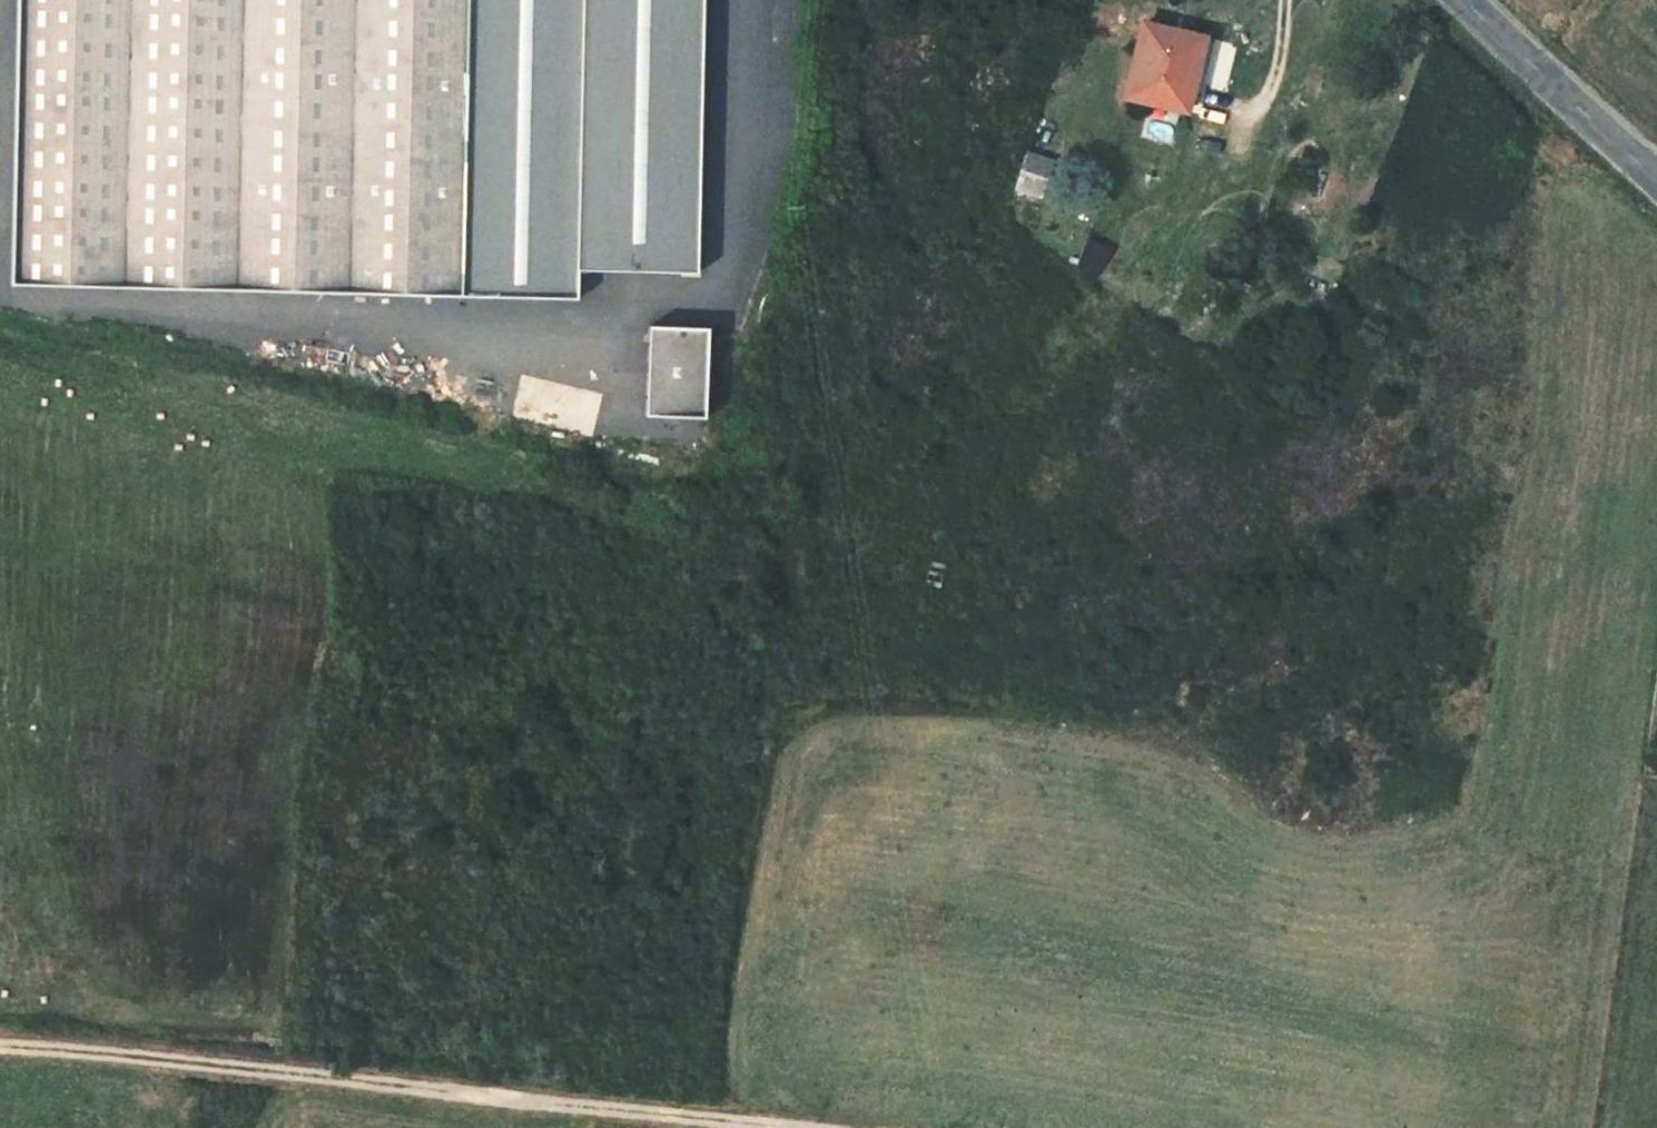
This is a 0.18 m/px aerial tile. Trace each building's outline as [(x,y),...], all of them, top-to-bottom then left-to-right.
[(240,296),(247,0),(19,0),(14,291),(240,296)] [(240,296),(582,303),(582,274),(703,280),(709,0),(247,0),(240,296)] [(1191,109),(1207,37),(1148,24),(1132,95),(1191,109)] [(1045,199),(1057,158),(1027,150),(1015,190),(1045,199)] [(708,325),(649,323),(646,413),(705,415),(708,325)]
